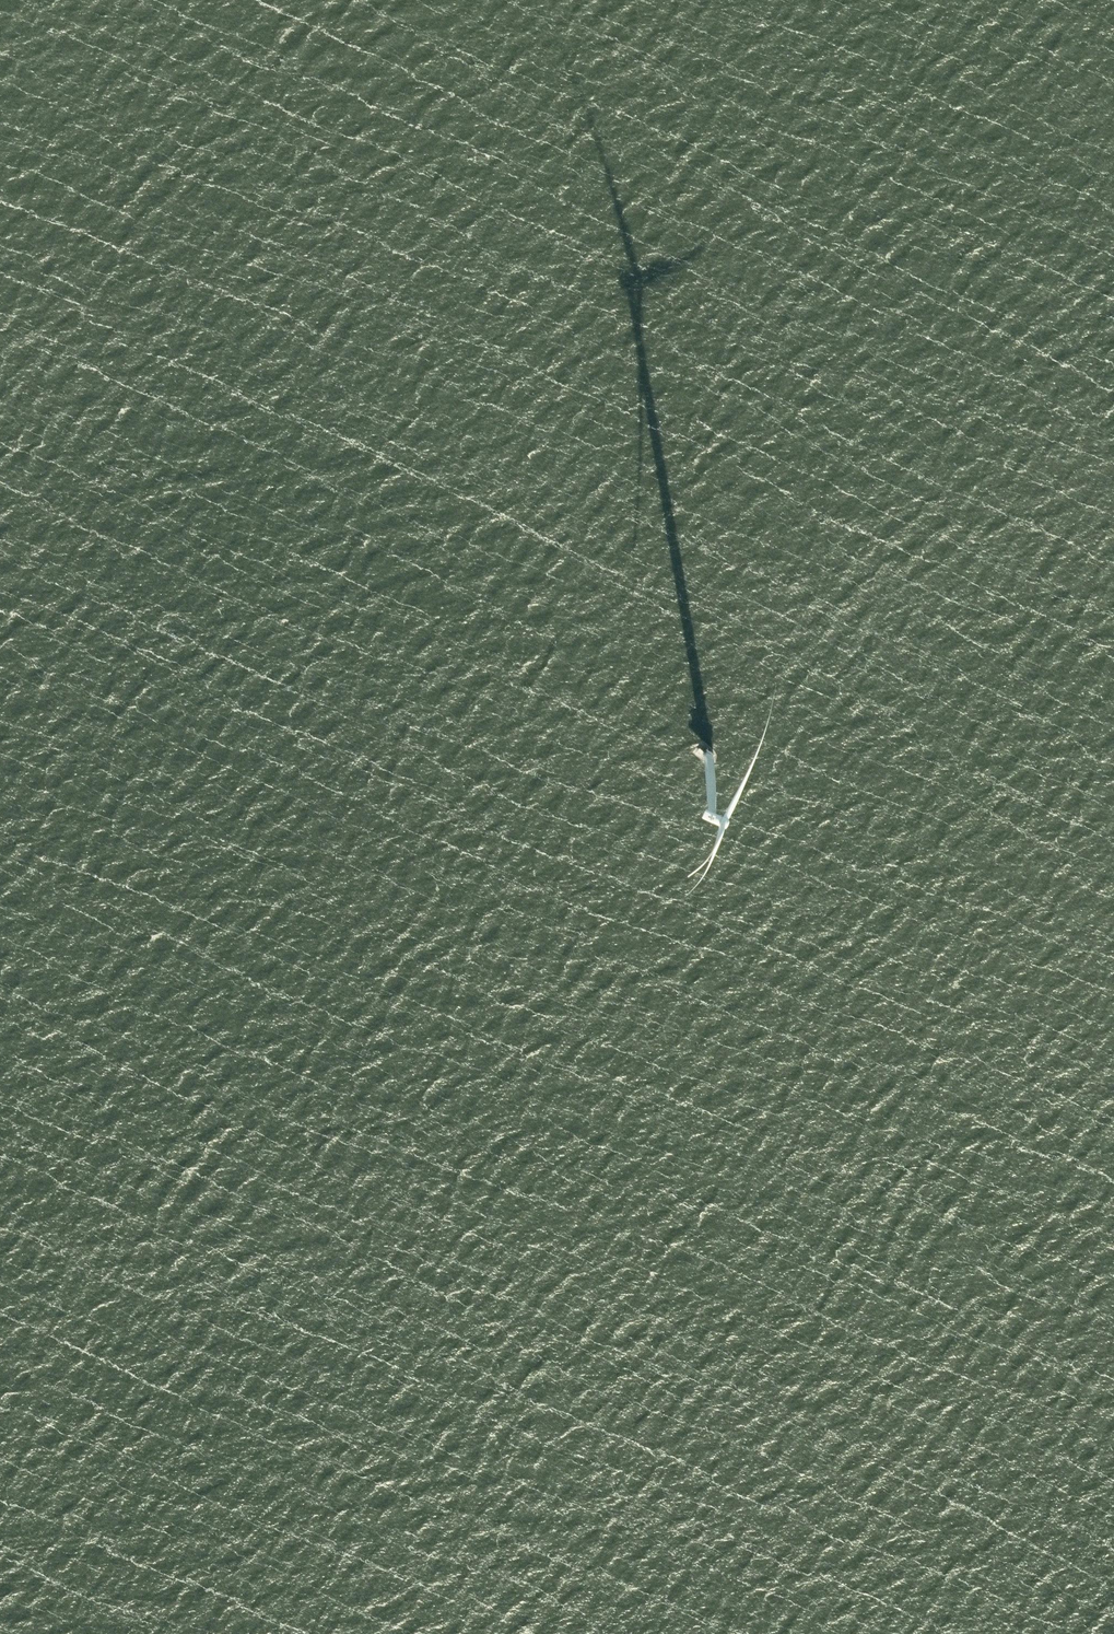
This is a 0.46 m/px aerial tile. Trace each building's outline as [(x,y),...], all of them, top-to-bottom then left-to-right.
[(707,749),(707,751),(708,753),(709,753),(710,754),(712,754),(714,754),(714,753),(715,753),(716,751),(717,749),(716,747),(715,746),(714,745),(713,744),(712,744),(711,744),(709,745),(708,746),(708,747),(707,747),(707,749)]
